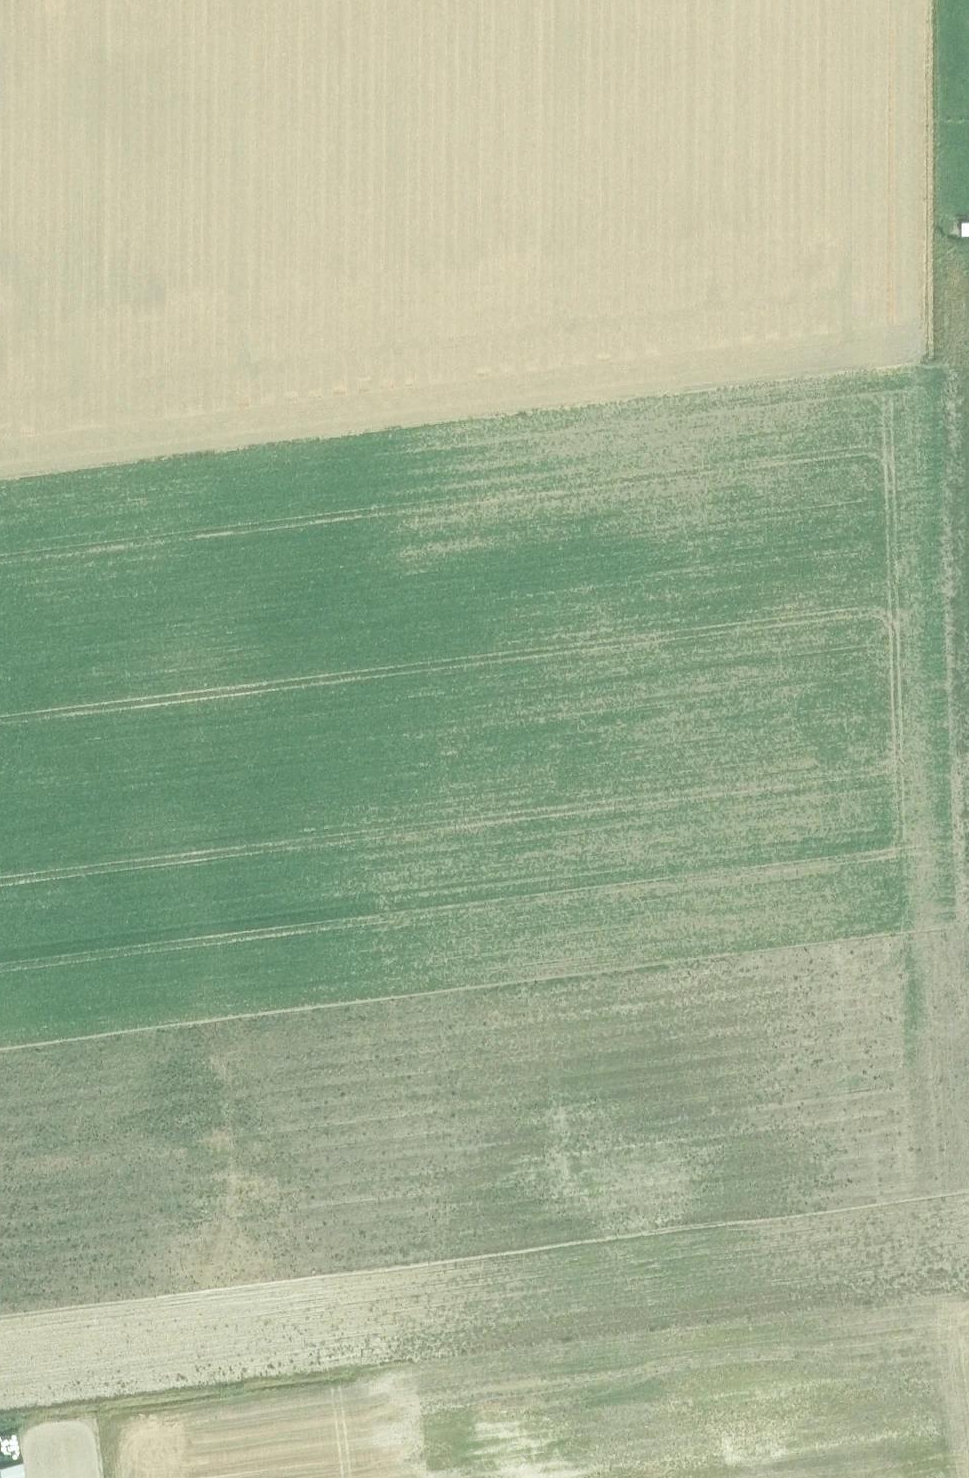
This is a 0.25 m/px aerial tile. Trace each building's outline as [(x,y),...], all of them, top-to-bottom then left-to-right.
[(20,1454),(0,1455),(0,1477),(22,1477),(20,1454)]
